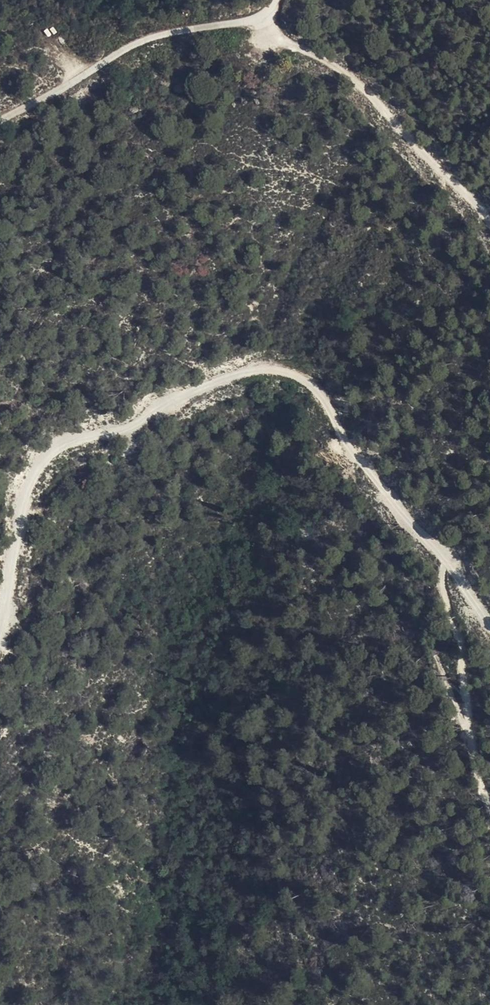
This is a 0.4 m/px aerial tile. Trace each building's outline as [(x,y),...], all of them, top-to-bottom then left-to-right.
[(53,26),(44,31),(47,37),(56,32),(53,26)]
